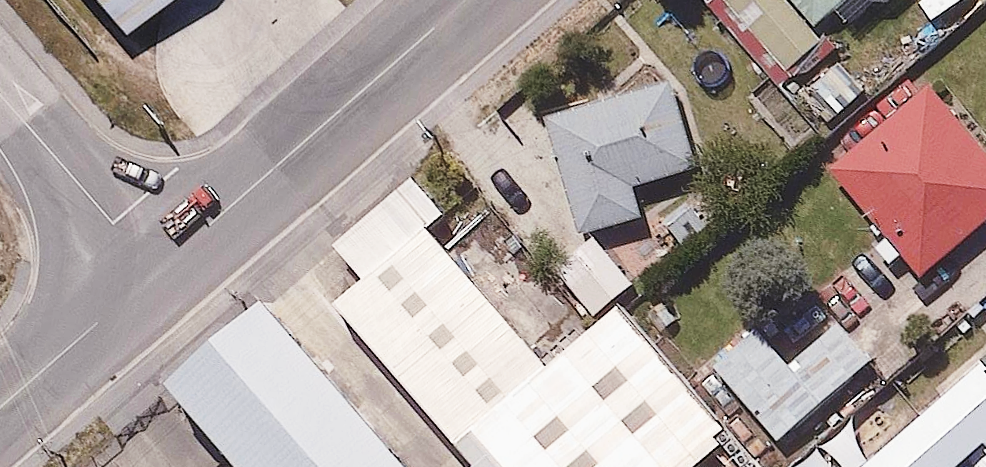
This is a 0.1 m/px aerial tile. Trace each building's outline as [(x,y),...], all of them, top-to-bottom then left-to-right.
[(107,30),(141,0),(81,0),(107,30)] [(791,0),(725,0),(783,66),(820,34),(791,0)] [(820,21),(836,6),(854,25),(880,0),(800,0),(820,21)] [(866,87),(820,34),(783,66),(829,119),(866,87)] [(550,105),(585,228),(648,211),(640,185),(702,168),(674,71),(550,105)] [(831,166),(920,278),(985,225),(985,144),(936,82),(831,166)] [(727,448),(618,316),(546,374),(429,234),(444,217),(413,181),(335,252),(360,284),(332,312),(464,466),(701,466),(727,448)] [(718,217),(690,189),(660,219),(687,247),(718,217)] [(653,230),(620,258),(636,276),(669,248),(653,230)] [(220,466),(394,466),(262,314),(163,399),(220,466)] [(779,437),(866,364),(835,332),(789,372),(753,334),(712,364),(779,437)] [(983,456),(985,458),(985,368),(872,466),(973,466),(983,456)]
